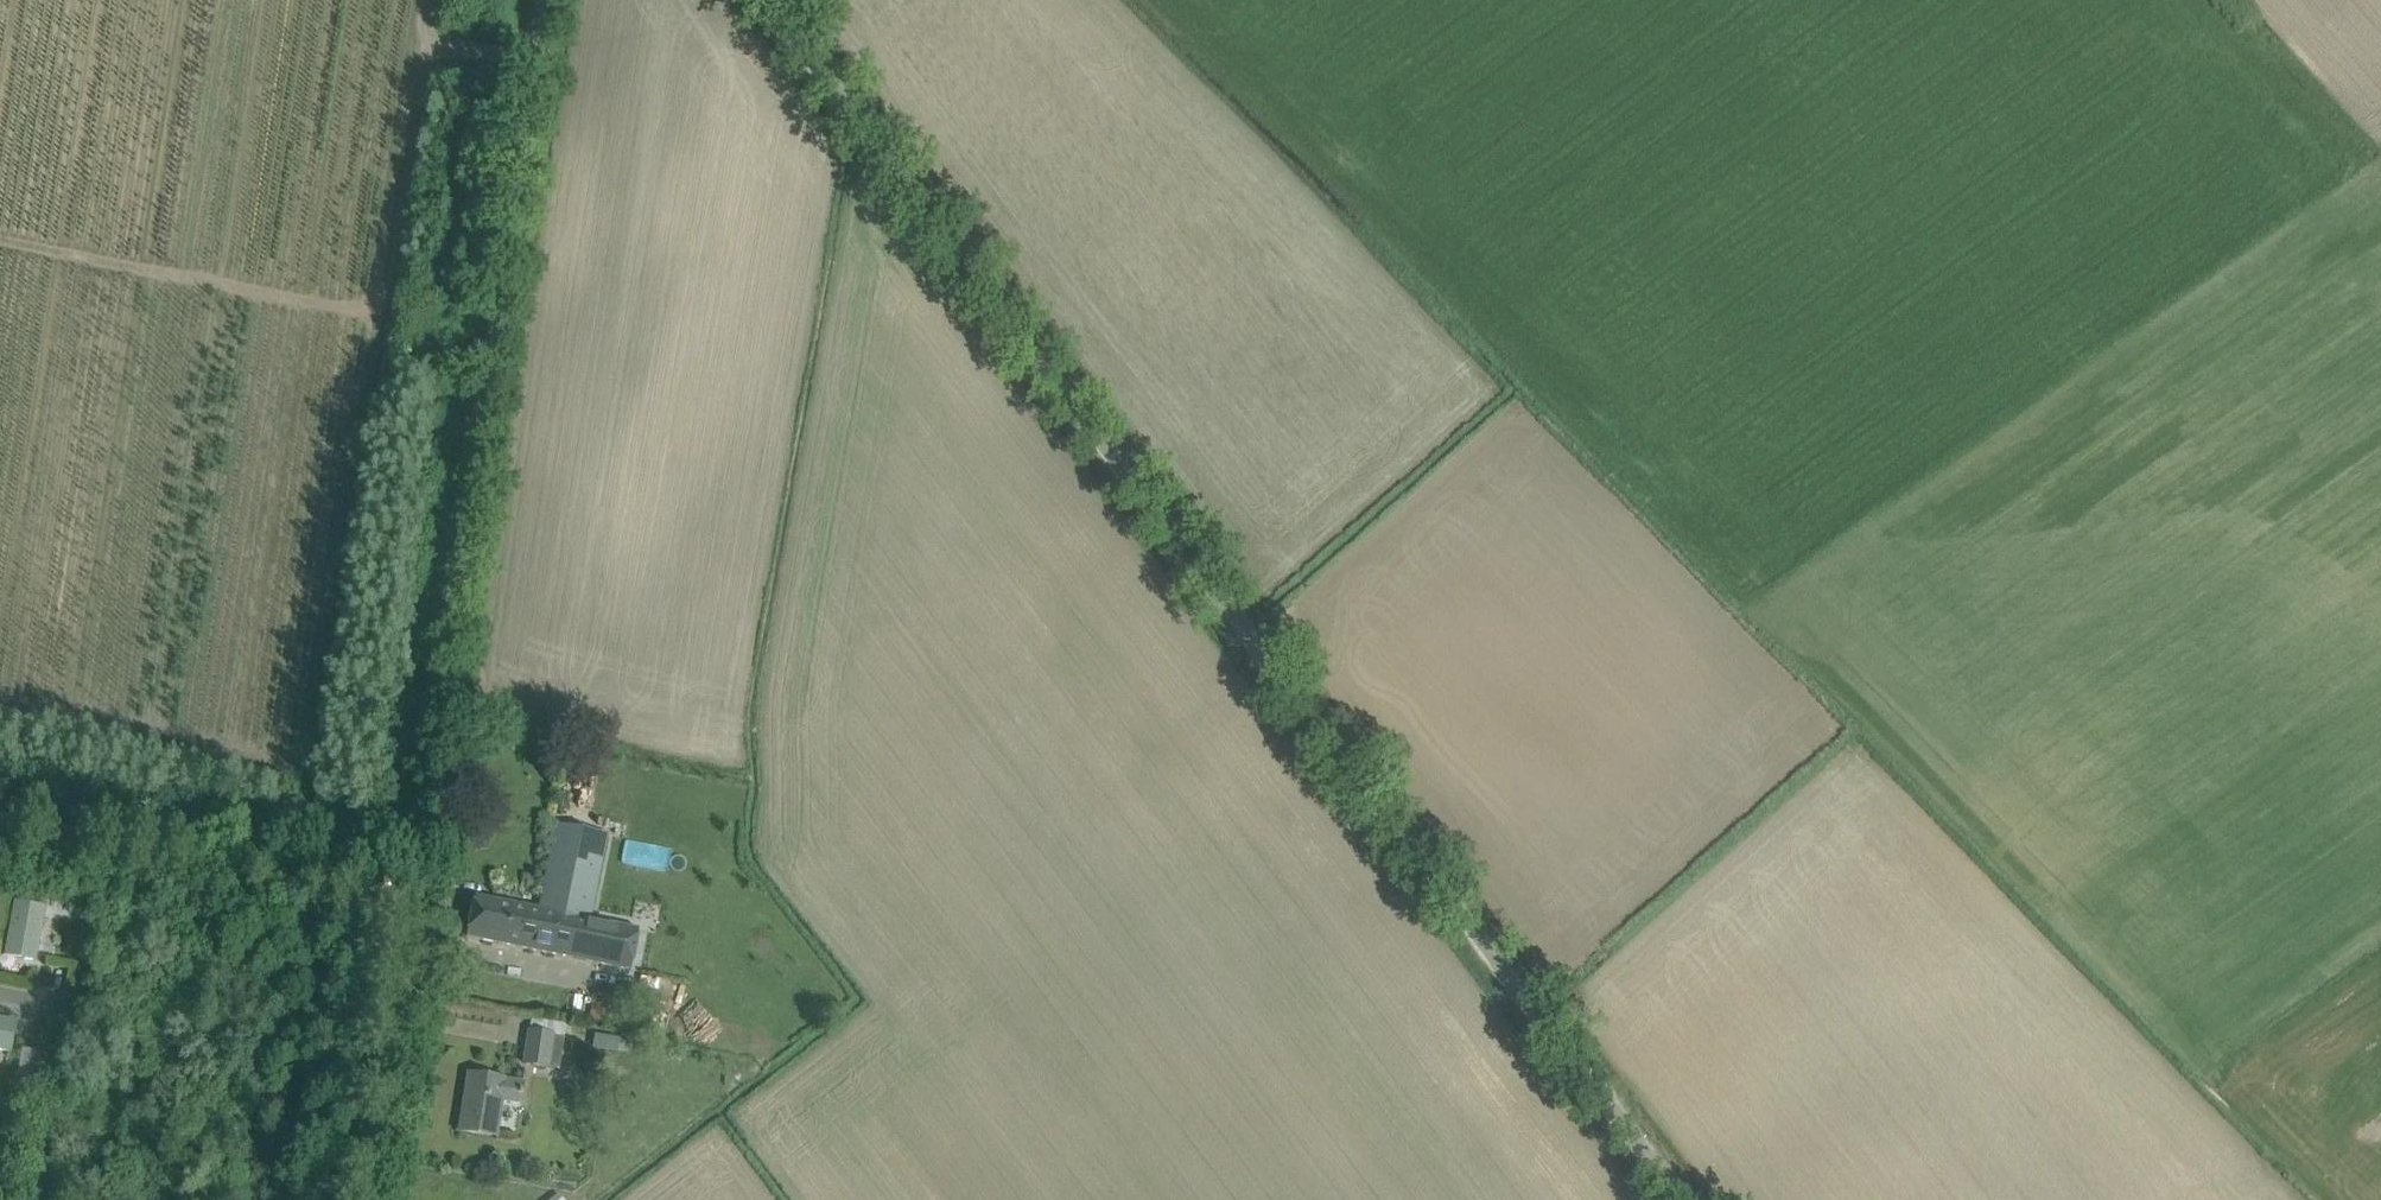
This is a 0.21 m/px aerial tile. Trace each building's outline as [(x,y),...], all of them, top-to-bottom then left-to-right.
[(606,834),(582,830),(558,825),(540,910),(474,897),(466,936),(630,970),(638,930),(589,920),(606,834)] [(35,961),(45,907),(14,901),(4,955),(35,961)] [(16,1019),(0,1016),(0,1049),(11,1051),(16,1019)] [(560,1035),(534,1031),(528,1067),(554,1071),(560,1035)] [(648,1054),(650,1045),(618,1037),(615,1046),(648,1054)] [(530,1083),(492,1077),(469,1074),(460,1130),(502,1137),(507,1103),(527,1106),(530,1083)] [(626,1102),(627,1086),(612,1085),(611,1101),(626,1102)] [(550,1199),(568,1199),(562,1191),(550,1199)]
